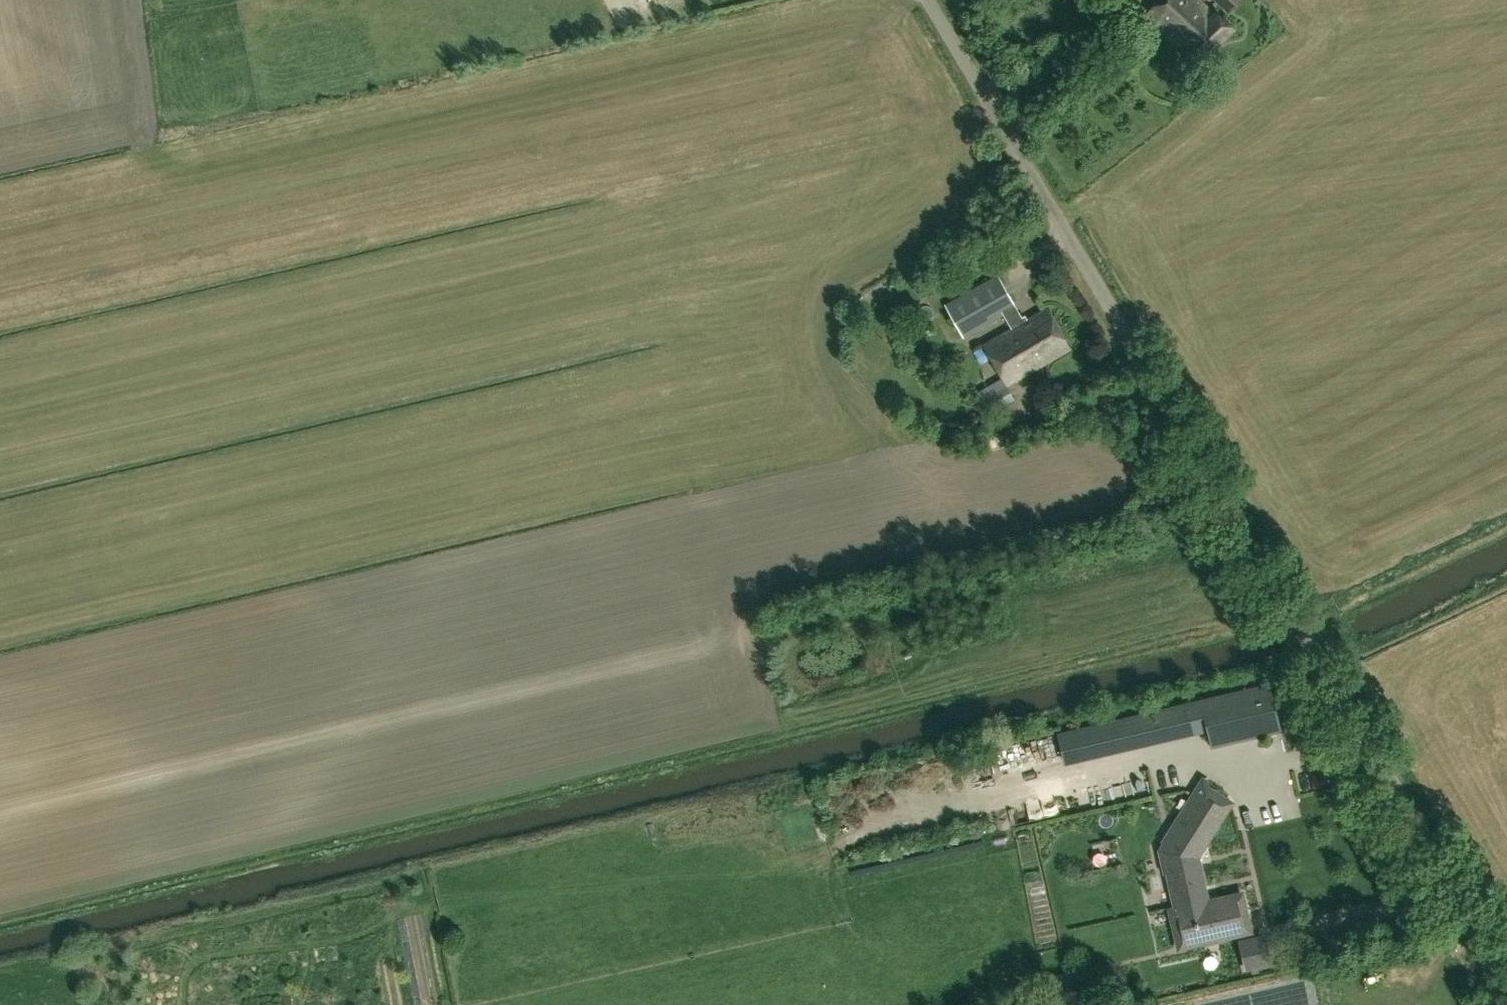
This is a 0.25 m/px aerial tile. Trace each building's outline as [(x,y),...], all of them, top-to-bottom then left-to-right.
[(1201,0),(1160,0),(1147,13),(1181,46),(1179,48),(1198,65),(1233,28),(1215,11),(1214,12),(1201,0)] [(1239,0),(1218,0),(1230,10),(1239,0)] [(1024,321),(997,275),(946,305),(965,336),(1005,312),(1013,327),(985,344),(1009,384),(1070,347),(1046,308),(1024,321)] [(1015,399),(1007,385),(980,401),(988,415),(1015,399)] [(1211,746),(1281,730),(1270,682),(1142,712),(1148,737),(1206,723),(1211,746)] [(1209,901),(1199,855),(1232,802),(1202,783),(1165,842),(1161,849),(1166,872),(1169,871),(1177,908),(1171,909),(1180,947),(1251,931),(1242,893),(1209,901)]
